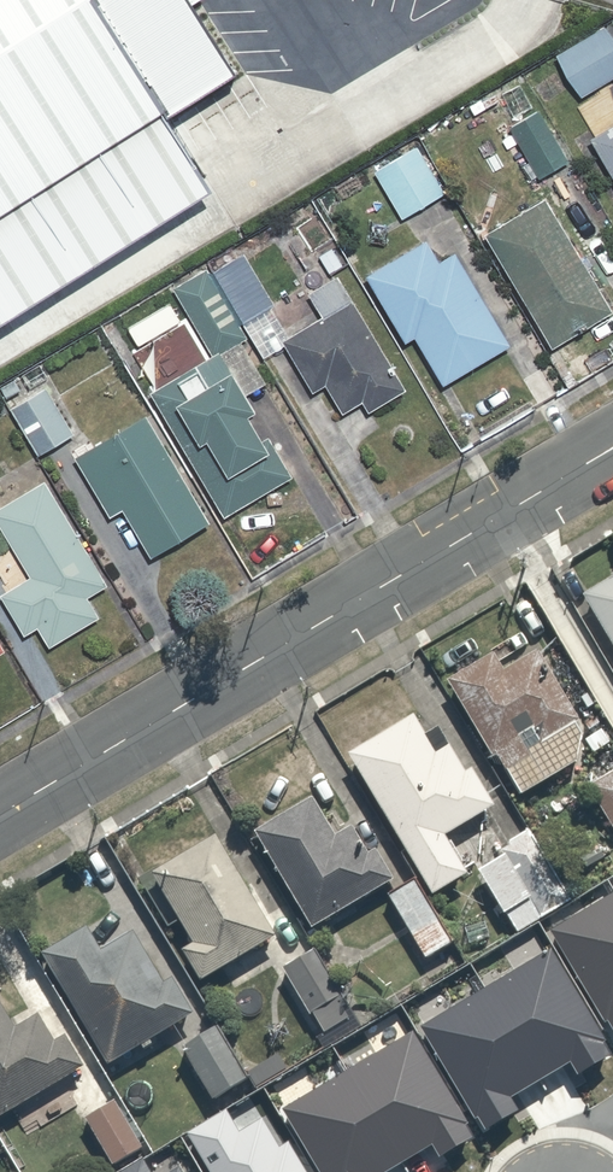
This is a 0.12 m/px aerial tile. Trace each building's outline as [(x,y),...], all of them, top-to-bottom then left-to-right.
[(193,0),(0,0),(0,325),(215,189),(169,117),(240,72),(193,0)] [(554,51),(587,93),(612,74),(612,23),(604,12),(554,51)] [(534,100),(504,118),(537,173),(568,155),(534,100)] [(595,140),(612,175),(612,126),(595,140)] [(417,139),(371,168),(398,212),(445,184),(417,139)] [(538,191),(479,228),(549,343),(609,307),(538,191)] [(425,234),(367,267),(405,334),(414,328),(444,379),(510,341),(461,256),(443,266),(425,234)] [(133,354),(184,446),(220,511),(289,472),(244,390),(267,377),(203,262),(170,280),(193,320),(133,354)] [(322,307),(277,336),(309,386),(323,377),(342,406),(357,396),(366,411),(408,385),(334,270),(309,286),(322,307)] [(39,372),(3,393),(37,449),(72,427),(39,372)] [(150,408),(72,451),(105,511),(119,503),(147,554),(211,518),(150,408)] [(0,494),(0,518),(29,568),(0,585),(0,596),(19,629),(36,619),(47,638),(96,609),(85,591),(102,581),(38,472),(0,494)] [(578,590),(612,649),(612,569),(578,590)] [(493,655),(447,685),(516,792),(596,740),(537,648),(503,670),(493,655)] [(445,832),(493,803),(451,732),(433,742),(413,708),(345,748),(429,890),(466,867),(445,832)] [(588,788),(612,823),(612,771),(588,788)] [(334,831),(312,789),(252,821),(307,925),(393,879),(361,817),(334,831)] [(211,832),(152,869),(191,932),(176,941),(196,973),(269,928),(211,832)] [(529,836),(479,867),(517,928),(567,897),(529,836)] [(415,876),(387,891),(421,958),(449,943),(415,876)] [(549,929),(605,1022),(608,1020),(612,1029),(612,891),(549,929)] [(83,923),(38,950),(104,1059),(191,1006),(137,917),(94,943),(83,923)] [(305,945),(277,963),(327,1043),(355,1025),(305,945)] [(551,946),(484,987),(540,1079),(571,1060),(578,1073),(610,1054),(603,1042),(608,1039),(551,946)] [(484,987),(420,1025),(475,1118),(478,1116),(486,1129),(518,1110),(511,1097),(540,1079),(484,987)] [(73,1067),(34,998),(8,1012),(0,997),(0,1108),(73,1067)] [(216,1024),(180,1045),(209,1094),(245,1073),(216,1024)] [(413,1030),(348,1068),(403,1162),(432,1145),(439,1157),(473,1137),(465,1125),(468,1123),(413,1030)] [(281,1108),(319,1171),(386,1171),(403,1162),(348,1068),(281,1108)] [(120,1096),(86,1118),(112,1159),(147,1137),(120,1096)] [(287,1140),(280,1145),(262,1116),(239,1130),(227,1109),(186,1133),(210,1171),(306,1171),(287,1140)] [(142,1156),(116,1171),(151,1171),(142,1156)]
